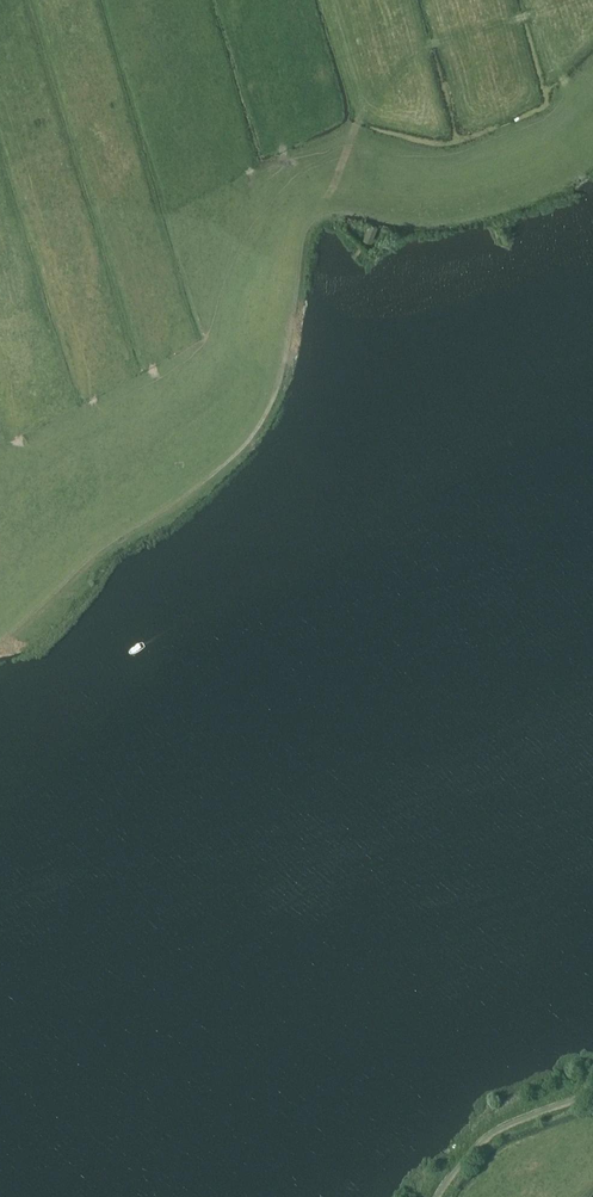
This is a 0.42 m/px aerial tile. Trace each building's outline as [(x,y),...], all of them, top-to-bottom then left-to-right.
[(378,226),(370,223),(363,239),(371,242),(378,226)]
